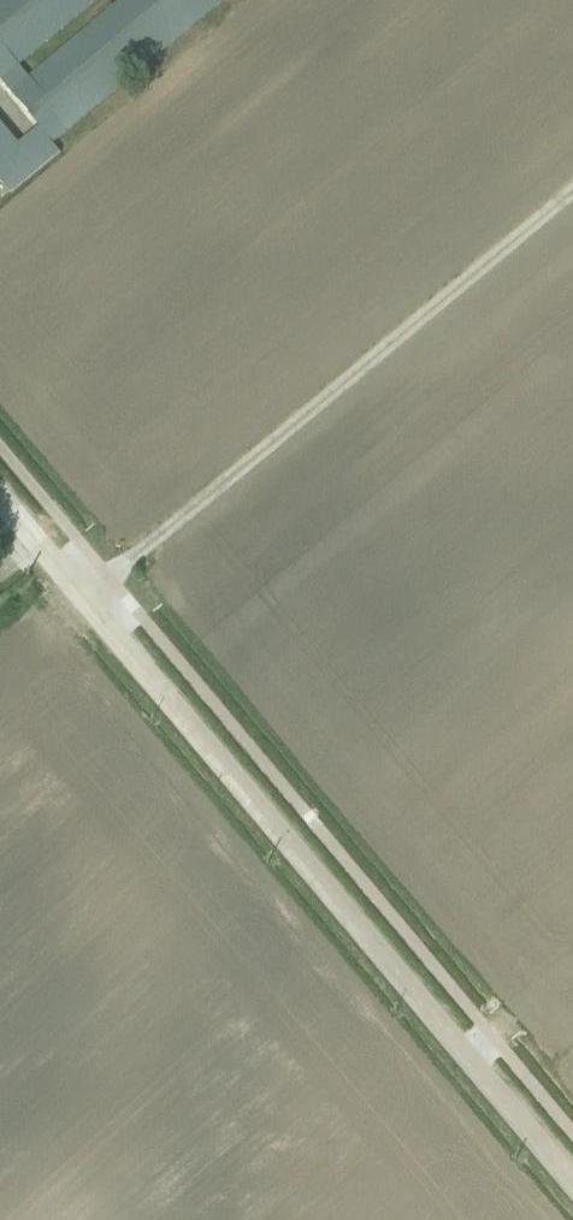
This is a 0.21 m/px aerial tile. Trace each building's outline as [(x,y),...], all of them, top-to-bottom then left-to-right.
[(54,143),(225,0),(124,0),(27,80),(18,67),(98,0),(0,0),(0,79),(54,143)]
